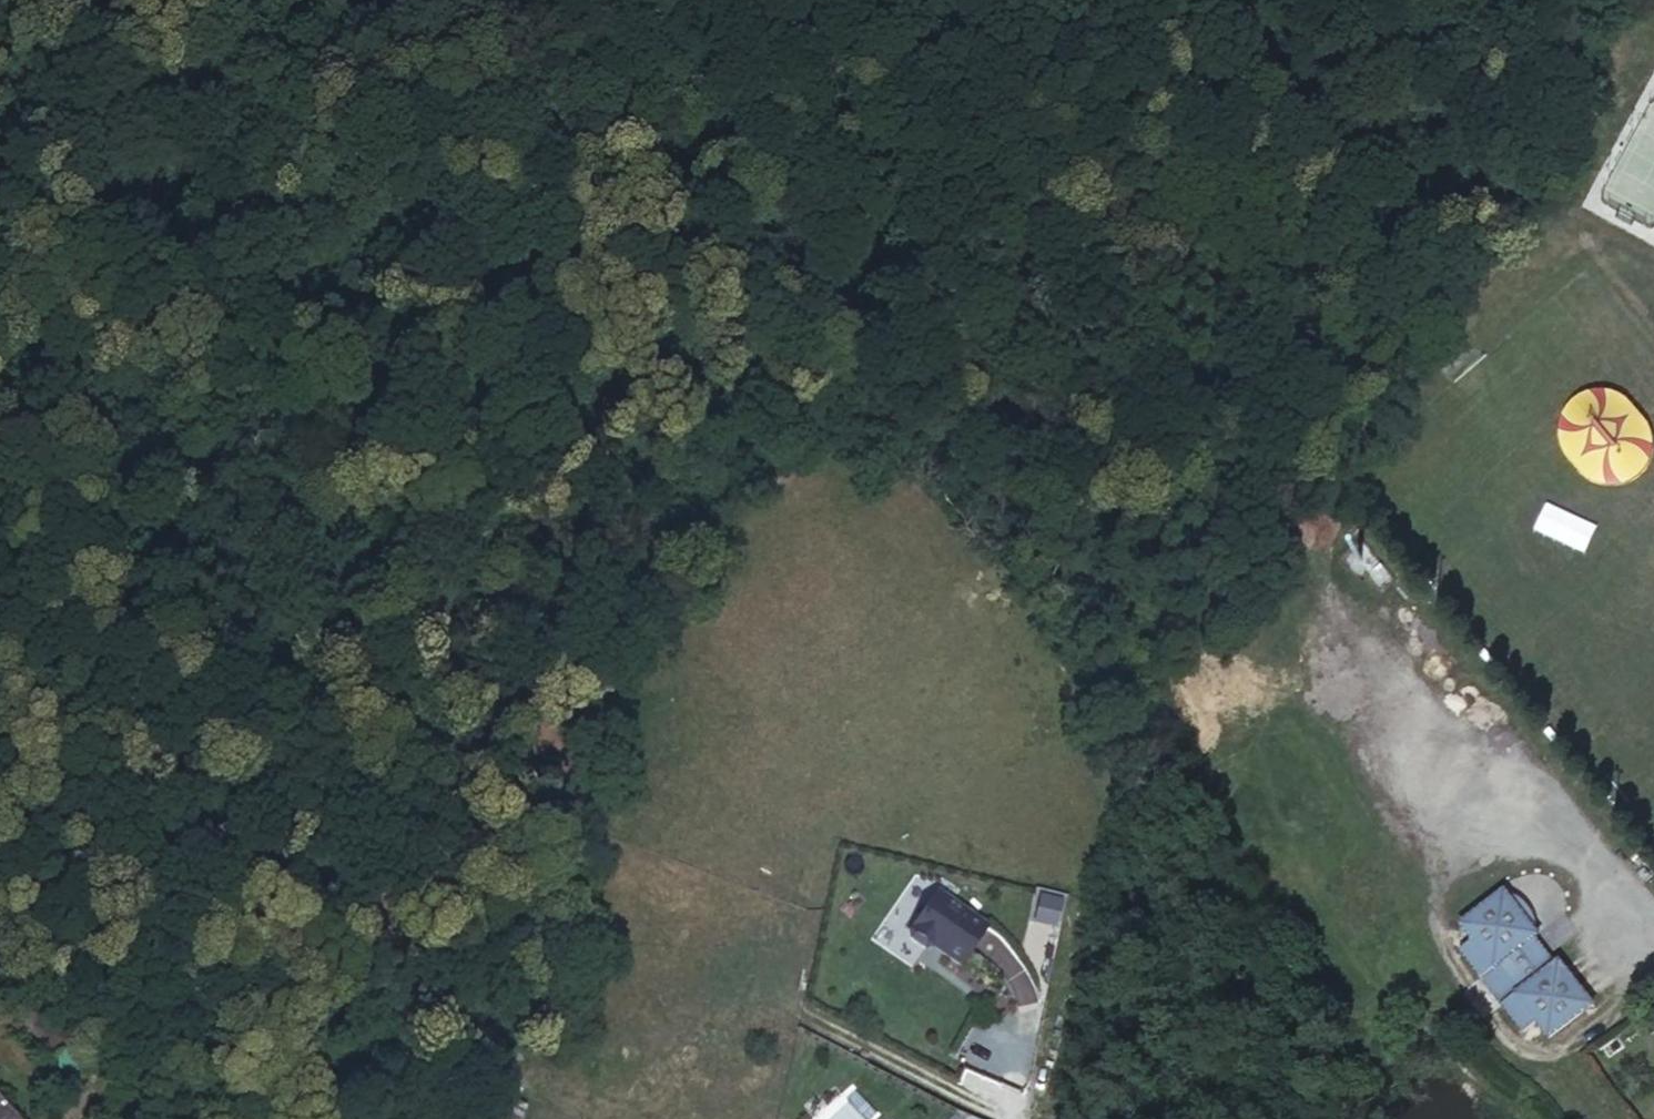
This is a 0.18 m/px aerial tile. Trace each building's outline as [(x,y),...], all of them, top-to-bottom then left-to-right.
[(1554,962),(1533,937),(1538,933),(1536,931),(1535,924),(1531,914),(1525,905),(1513,895),(1506,892),(1504,889),(1459,923),(1472,939),(1471,940),(1458,950),(1523,1032),(1536,1022),(1549,1037),(1593,1003),(1558,959),(1554,962)] [(985,926),(936,891),(909,932),(913,934),(910,938),(925,949),(928,945),(932,948),(934,945),(943,951),(942,954),(959,965),(985,926)] [(488,1118),(516,1118),(522,1106),(499,1095),(488,1118)] [(0,1098),(0,1118),(19,1118),(0,1098)]
